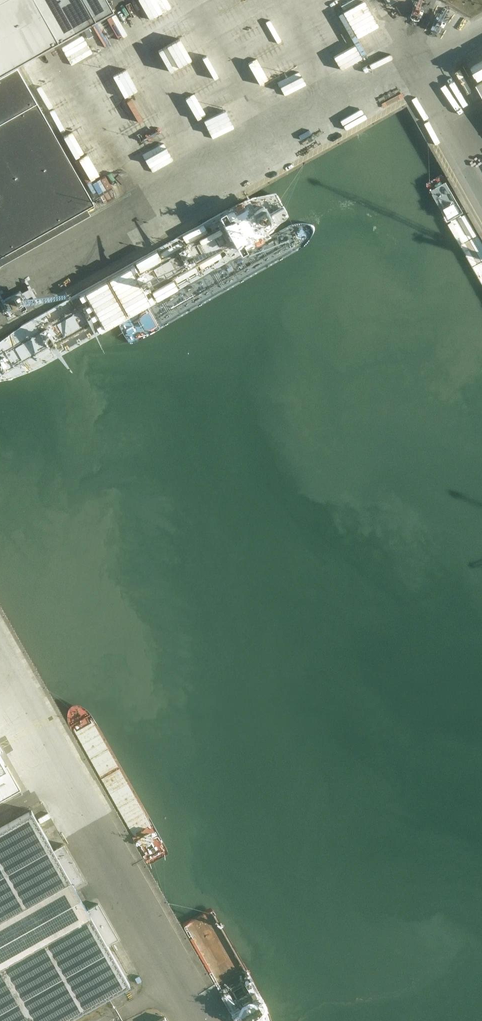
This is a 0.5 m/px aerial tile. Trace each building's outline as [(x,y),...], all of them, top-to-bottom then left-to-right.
[(58,41),(35,0),(0,0),(0,74),(58,41)] [(463,50),(455,55),(467,76),(475,71),(463,50)] [(78,175),(16,67),(0,76),(0,256),(94,203),(78,175)] [(36,819),(31,810),(0,828),(0,1020),(64,1020),(129,984),(107,944),(118,938),(98,903),(87,909),(73,885),(83,879),(63,843),(53,849),(36,819)] [(103,907),(108,916),(121,908),(116,899),(103,907)]
